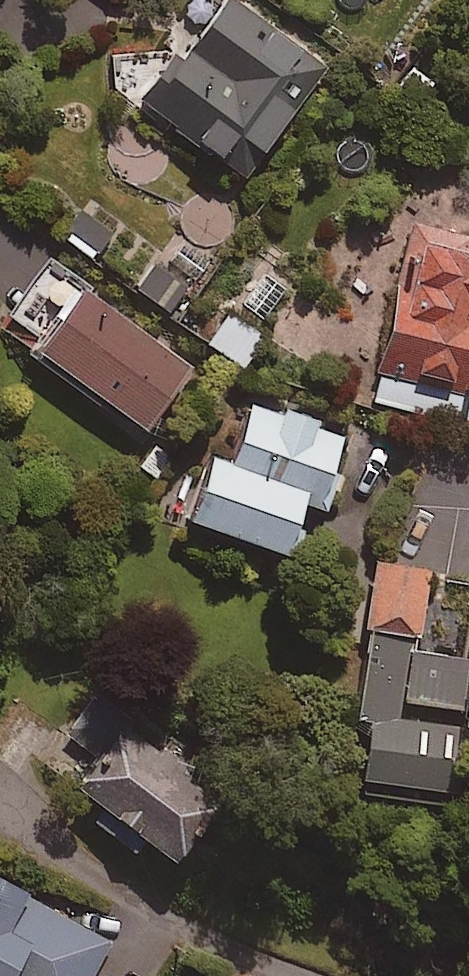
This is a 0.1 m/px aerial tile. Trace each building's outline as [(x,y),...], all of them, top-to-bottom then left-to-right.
[(326,77),(230,7),(185,70),(177,64),(143,112),(246,187),(326,77)] [(115,228),(82,209),(62,243),(95,262),(115,228)] [(468,427),(468,267),(411,254),(377,406),(468,427)] [(188,289),(155,266),(137,292),(170,315),(188,289)] [(196,380),(84,300),(38,365),(150,444),(196,380)] [(264,345),(230,320),(209,349),(243,373),(264,345)] [(348,437),(257,407),(236,472),(215,466),(193,535),(290,567),(308,511),(322,516),(348,437)] [(412,657),(418,658),(429,593),(432,574),(378,565),(352,718),(370,721),(358,793),(458,809),(468,746),(468,738),(401,726),(404,710),(412,657)] [(429,593),(465,599),(454,664),(468,667),(468,580),(432,574),(429,593)] [(418,658),(412,657),(404,710),(468,721),(468,667),(454,664),(418,658)] [(107,763),(77,805),(96,818),(89,829),(139,864),(144,857),(178,880),(224,813),(186,787),(191,781),(125,735),(139,715),(101,689),(68,737),(107,763)] [(0,888),(0,975),(96,975),(111,946),(0,888)]
